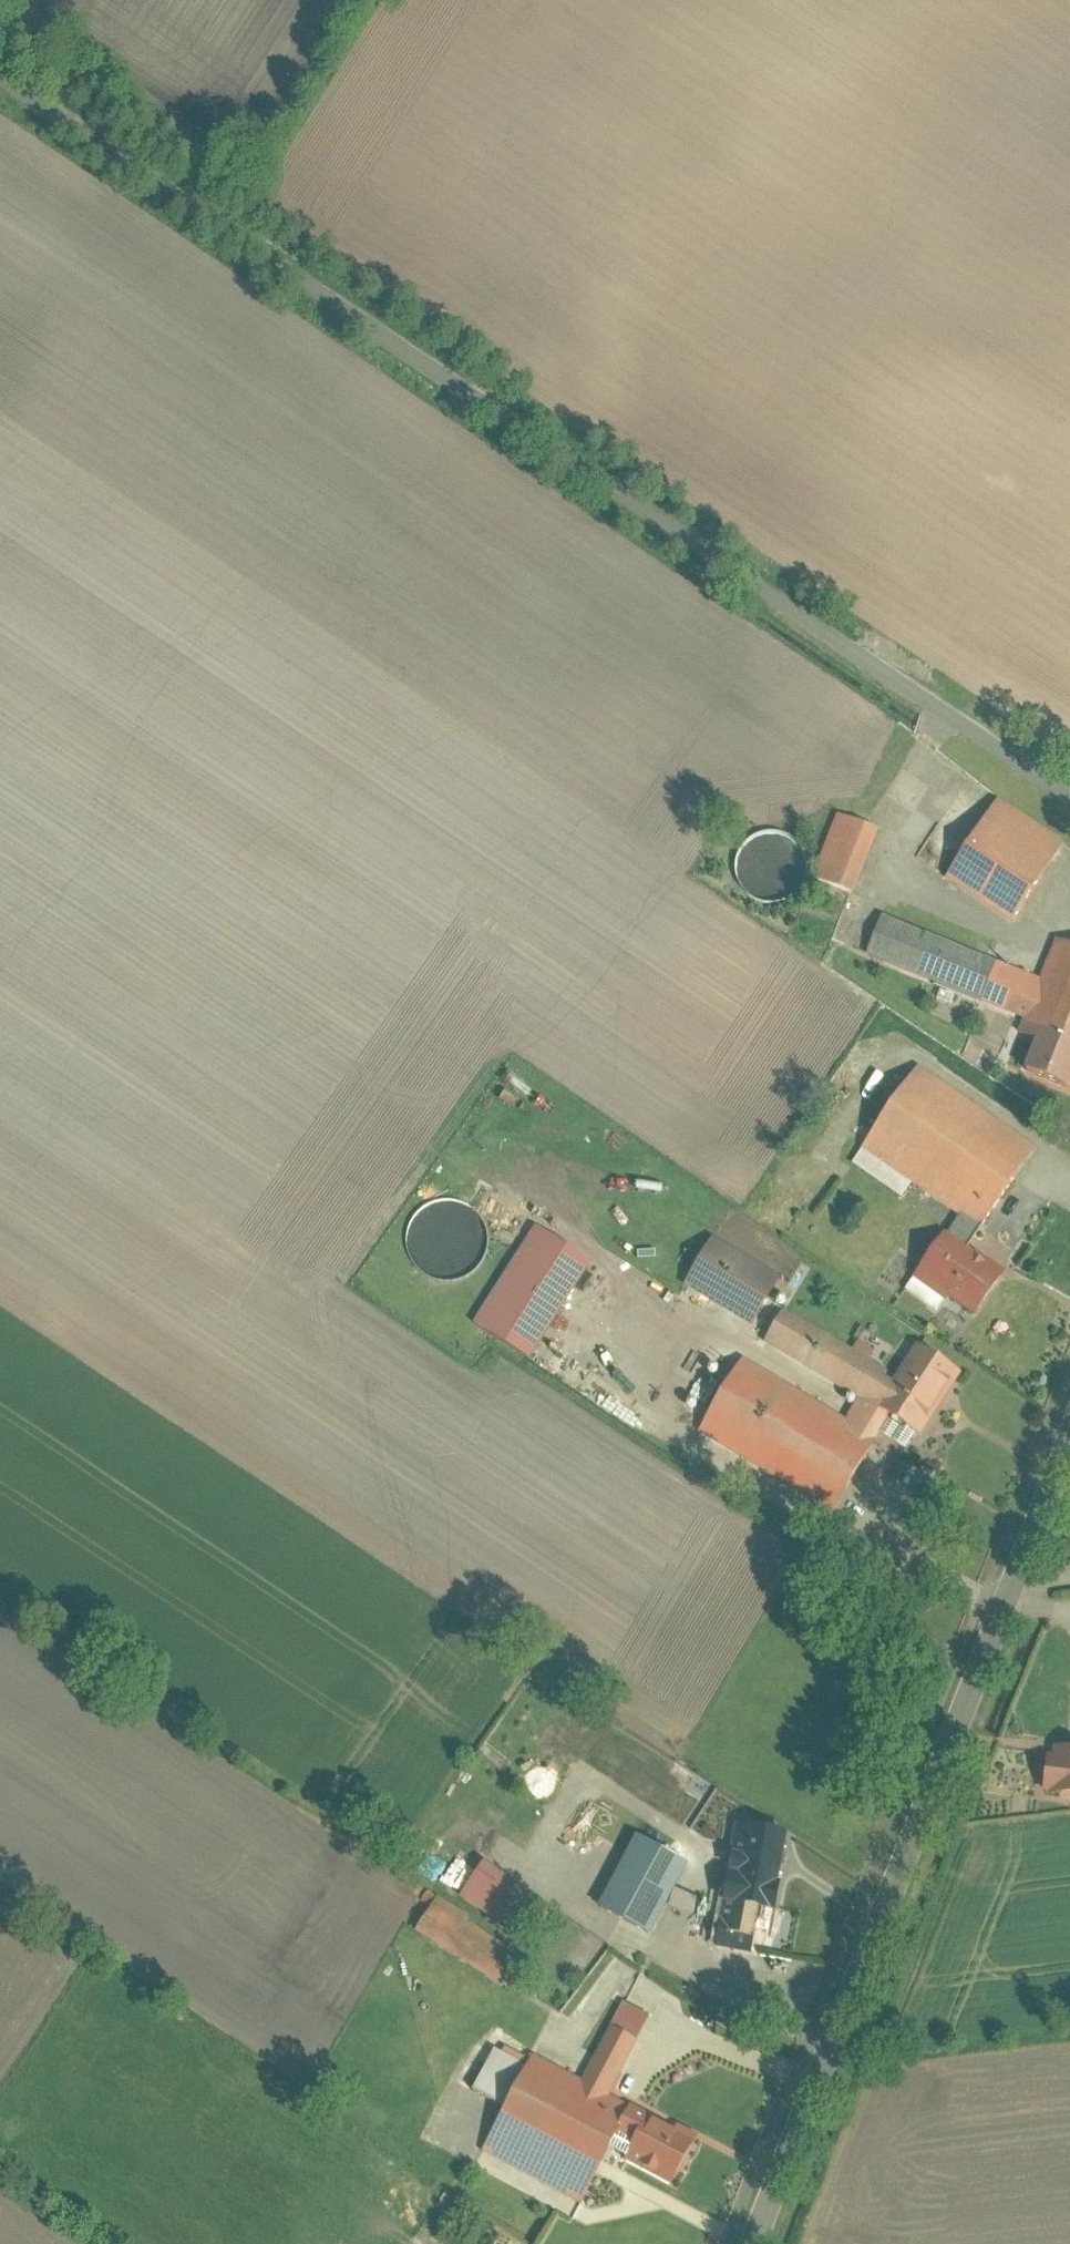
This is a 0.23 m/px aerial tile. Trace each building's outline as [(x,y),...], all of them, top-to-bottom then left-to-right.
[(1065,848),(998,804),(945,883),(1012,927),(1065,848)] [(879,836),(837,818),(810,882),(852,899),(879,836)] [(882,918),(865,961),(1024,1025),(1018,1040),(1037,1048),(1025,1077),(1069,1095),(1069,948),(1055,942),(1039,982),(882,918)] [(1038,1151),(918,1071),(863,1153),(982,1234),(1038,1151)] [(593,1268),(535,1230),(471,1328),(529,1366),(593,1268)] [(1006,1279),(947,1237),(913,1284),(946,1307),(949,1303),(976,1322),(1006,1279)] [(782,1281),(713,1241),(684,1291),(753,1331),(782,1281)] [(963,1378),(916,1350),(897,1382),(786,1314),(765,1347),(858,1404),(846,1423),(743,1361),(698,1435),(832,1516),(887,1426),(921,1447),(963,1378)] [(1051,1749),(1045,1796),(1069,1799),(1069,1751),(1051,1749)] [(787,1840),(738,1832),(716,1953),(751,1959),(759,1917),(777,1920),(782,1890),(779,1889),(787,1840)] [(690,1869),(636,1841),(598,1914),(652,1942),(690,1869)] [(523,1945),(547,1912),(478,1861),(453,1895),(523,1945)] [(410,1934),(499,1987),(518,1955),(465,1923),(469,1917),(433,1895),(410,1934)] [(653,2019),(623,2004),(581,2083),(534,2059),(485,2153),(579,2203),(606,2153),(629,2110),(611,2100),(653,2019)] [(674,2133),(629,2110),(606,2153),(627,2164),(625,2168),(672,2193),(700,2141),(676,2128),(674,2133)]
